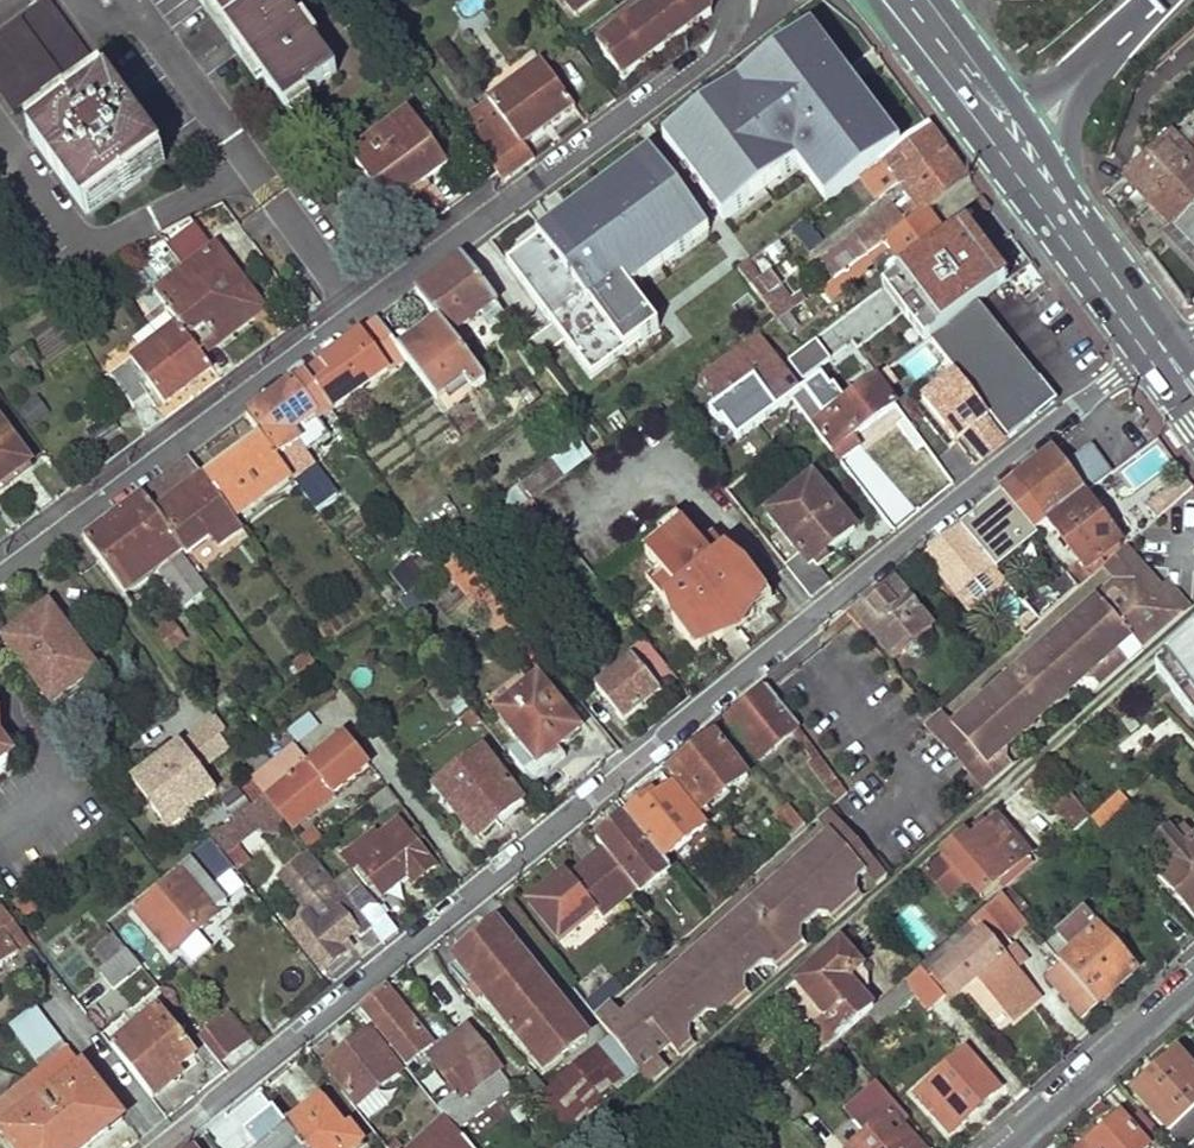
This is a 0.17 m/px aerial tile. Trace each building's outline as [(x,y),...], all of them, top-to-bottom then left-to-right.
[(264,0),(228,0),(242,18),(264,0)] [(304,0),(264,0),(242,18),(297,99),(350,61),(304,0)] [(578,18),(602,0),(564,0),(578,18)] [(598,46),(625,81),(712,18),(714,8),(708,0),(707,0),(676,0),(611,47),(606,40),(598,46)] [(606,40),(611,47),(676,0),(661,0),(606,40)] [(0,38),(0,92),(14,111),(91,54),(50,1),(0,38)] [(663,141),(725,223),(799,167),(826,202),(862,176),(869,171),(892,155),(880,140),(889,133),(866,104),(858,110),(835,79),(843,73),(810,29),(785,49),(791,57),(760,81),(753,72),(720,98),(726,106),(694,130),(688,122),(663,141)] [(785,49),(753,72),(760,81),(791,57),(785,49)] [(542,58),(461,117),(497,168),(506,181),(537,158),(527,144),(577,106),(542,58)] [(843,73),(835,79),(858,110),(866,104),(843,73)] [(57,117),(33,135),(91,210),(124,185),(127,189),(144,177),(141,174),(167,154),(110,78),(78,102),(75,98),(53,113),(57,117)] [(720,98),(688,122),(694,130),(726,106),(720,98)] [(424,100),(365,142),(404,196),(463,153),(424,100)] [(900,186),(949,151),(943,142),(932,127),(869,172),(862,176),(870,189),(891,173),(900,186)] [(889,133),(880,140),(892,155),(900,149),(889,133)] [(1148,206),(1193,164),(1193,141),(1188,146),(1175,133),(1124,180),(1148,206)] [(638,172),(655,160),(649,151),(632,164),(638,172)] [(960,165),(949,151),(900,186),(913,203),(900,212),(896,206),(821,264),(832,280),(928,211),(972,181),(960,165)] [(632,292),(710,234),(655,160),(638,172),(632,164),(614,177),(621,185),(593,206),(587,197),(569,210),(576,219),(560,230),(554,222),(537,234),(539,238),(507,262),(552,323),(561,316),(572,331),(563,338),(590,374),(623,350),(625,353),(659,328),(632,292)] [(1171,232),(1193,211),(1193,164),(1148,206),(1171,232)] [(593,206),(621,185),(614,177),(587,197),(593,206)] [(994,211),(984,198),(971,208),(979,221),(994,211)] [(560,230),(576,219),(569,210),(554,222),(560,230)] [(952,240),(928,211),(832,280),(820,289),(828,300),(864,272),(861,269),(887,250),(904,274),(952,240)] [(1193,274),(1193,211),(1171,232),(1161,241),(1193,274)] [(792,237),(814,253),(825,237),(804,221),(792,237)] [(993,243),(977,222),(952,240),(904,274),(863,304),(879,327),(993,243)] [(218,244),(156,290),(166,302),(181,323),(206,355),(259,314),(228,272),(235,267),(218,244)] [(438,321),(449,337),(482,313),(488,323),(503,311),(496,301),(464,258),(416,293),(438,321)] [(980,299),(1009,278),(1000,266),(983,278),(974,267),(951,285),(960,295),(970,288),(978,300),(980,299)] [(235,267),(228,272),(259,314),(266,309),(235,267)] [(787,313),(773,292),(762,301),(776,321),(787,313)] [(958,375),(1008,440),(1058,400),(980,299),(978,300),(930,339),(958,375)] [(166,302),(147,315),(163,337),(181,323),(166,302)] [(572,331),(561,316),(552,323),(563,338),(572,331)] [(409,367),(443,415),(485,386),(449,337),(438,321),(397,351),(409,367)] [(163,337),(114,374),(137,406),(155,392),(163,404),(214,366),(206,355),(181,323),(163,337)] [(331,413),(335,420),(409,367),(397,351),(376,323),(304,376),(331,413)] [(889,350),(878,335),(843,359),(854,375),(889,350)] [(818,339),(788,360),(802,380),(832,360),(818,339)] [(924,348),(902,362),(914,380),(936,366),(924,348)] [(916,390),(895,362),(811,425),(840,462),(861,444),(855,435),(916,390)] [(1008,440),(958,375),(918,406),(950,448),(964,436),(983,460),(1008,440)] [(291,479),(313,509),(324,502),(324,501),(305,473),(314,465),(296,439),(331,413),(304,376),(246,420),(261,439),(291,479)] [(30,425),(48,414),(38,399),(20,410),(30,425)] [(0,419),(0,487),(33,463),(0,419)] [(580,438),(552,459),(566,477),(593,456),(580,438)] [(203,480),(235,522),(291,479),(261,439),(203,480)] [(1066,468),(1053,452),(1017,479),(1021,484),(1005,497),(1035,535),(1048,525),(1087,495),(1086,493),(1112,472),(1093,447),(1066,468)] [(184,551),(187,554),(210,538),(219,550),(242,532),(235,522),(203,480),(190,462),(143,496),(184,551)] [(557,483),(564,478),(552,462),(546,468),(557,483)] [(333,494),(320,474),(314,465),(305,473),(324,501),(333,494)] [(523,484),(534,499),(557,483),(546,468),(523,484)] [(1186,472),(1148,506),(1160,518),(1193,489),(1193,484),(1186,472)] [(857,529),(815,476),(773,508),(806,551),(787,566),(810,597),(832,580),(817,562),(857,529)] [(1123,542),(1087,495),(1048,525),(1078,567),(1067,577),(1077,592),(1108,565),(1105,559),(1123,542)] [(122,590),(124,593),(157,570),(184,607),(206,590),(180,554),(184,551),(143,496),(85,540),(122,590)] [(1035,535),(1005,497),(963,530),(998,573),(1023,552),(1022,547),(1035,535)] [(715,642),(768,597),(743,566),(740,569),(711,536),(700,544),(676,514),(659,528),(665,535),(646,552),(659,568),(649,579),(680,615),(672,623),(695,650),(710,636),(715,642)] [(998,573),(963,530),(926,561),(970,613),(1006,584),(998,573)] [(1193,608),(1170,580),(1163,586),(1128,547),(1108,565),(1120,578),(956,722),(945,709),(927,724),(985,791),(1193,608)] [(525,637),(459,556),(440,571),(507,650),(525,637)] [(1077,592),(1067,577),(1053,588),(1049,583),(1023,604),(1033,617),(1039,624),(1040,625),(1077,592)] [(933,630),(893,587),(885,595),(882,590),(848,616),(869,641),(872,639),(893,664),(933,630)] [(4,639),(52,704),(97,671),(50,607),(4,639)] [(146,623),(162,644),(177,632),(162,611),(146,623)] [(1039,624),(1033,617),(1020,629),(1027,635),(1039,624)] [(1149,677),(1193,732),(1193,641),(1149,677)] [(676,677),(648,644),(595,687),(621,721),(676,677)] [(454,689),(438,670),(424,682),(439,699),(454,689)] [(579,729),(538,678),(494,713),(524,751),(543,740),(551,752),(579,729)] [(804,736),(766,690),(728,722),(761,762),(793,735),(798,741),(804,736)] [(224,731),(213,718),(180,743),(182,746),(155,766),(151,762),(129,779),(158,817),(180,801),(186,808),(212,787),(198,768),(226,746),(218,736),(224,731)] [(306,767),(293,749),(252,779),(265,797),(269,802),(285,790),(304,815),(331,796),(332,797),(370,767),(341,733),(305,763),(307,766),(306,767)] [(180,743),(179,741),(151,762),(155,766),(181,746),(180,743)] [(750,778),(716,741),(673,775),(704,813),(750,778)] [(849,791),(808,741),(799,746),(813,762),(808,765),(838,801),(849,791)] [(10,759),(0,746),(0,767),(10,759)] [(522,798),(482,748),(433,784),(474,836),(522,798)] [(0,767),(0,783),(9,777),(10,759),(0,767)] [(1099,763),(1070,788),(1079,799),(1092,814),(1121,788),(1099,763)] [(1070,788),(1069,786),(1050,802),(1061,814),(1079,799),(1070,788)] [(382,789),(365,802),(374,815),(392,801),(382,789)] [(242,816),(243,790),(230,800),(242,816)] [(703,826),(675,790),(659,802),(654,797),(629,817),(665,862),(703,826)] [(1130,814),(1115,796),(1094,815),(1108,834),(1130,814)] [(269,802),(265,797),(242,816),(213,840),(225,857),(279,814),(269,802)] [(1079,799),(1061,814),(1075,831),(1094,815),(1092,814),(1079,799)] [(186,808),(180,801),(158,817),(163,824),(186,808)] [(889,875),(831,806),(822,815),(831,830),(625,1012),(616,1000),(597,1017),(652,1085),(889,875)] [(809,826),(792,806),(777,818),(792,842),(809,826)] [(392,812),(341,852),(376,897),(407,875),(412,882),(433,864),(392,812)] [(665,862),(629,817),(599,843),(608,853),(638,888),(641,891),(670,868),(665,862)] [(1023,859),(991,825),(976,838),(970,832),(947,852),(985,895),(1023,859)] [(1193,925),(1193,844),(1193,845),(1184,835),(1173,843),(1168,839),(1165,836),(1159,837),(1155,842),(1154,847),(1156,851),(1160,856),(1150,865),(1160,876),(1155,881),(1192,927),(1193,925)] [(196,853),(215,882),(233,870),(213,842),(196,853)] [(638,888),(608,853),(575,880),(571,874),(533,905),(564,943),(601,913),(604,917),(638,888)] [(224,906),(190,865),(132,912),(135,915),(165,954),(224,906)] [(396,930),(345,869),(332,880),(336,885),(371,931),(381,943),(396,930)] [(371,931),(336,885),(326,894),(331,901),(292,932),(321,971),(349,948),(344,942),(354,933),(359,938),(371,931)] [(1031,925),(1006,894),(923,969),(936,984),(953,1002),(985,976),(1022,1017),(1048,996),(1025,969),(1033,962),(1019,946),(1008,956),(996,941),(1006,933),(1011,940),(1031,925)] [(37,910),(26,895),(14,905),(25,919),(37,910)] [(132,912),(129,907),(107,926),(112,933),(135,915),(132,912)] [(3,910),(0,912),(0,970),(31,947),(3,910)] [(1098,1007),(1135,973),(1084,913),(1060,934),(1061,935),(1050,947),(1059,958),(1098,1007)] [(950,938),(930,917),(915,929),(936,950),(950,938)] [(589,1032),(499,926),(457,962),(545,1067),(589,1032)] [(140,968),(114,936),(95,951),(108,968),(100,974),(113,990),(140,968)] [(875,981),(844,944),(784,997),(830,1051),(870,1016),(899,991),(872,984),(875,981)] [(1080,1023),(1098,1007),(1059,958),(1041,976),(1080,1023)] [(883,1031),(936,984),(923,969),(899,991),(870,1016),(883,1031)] [(433,1045),(387,988),(358,1011),(417,1078),(424,1071),(416,1060),(433,1045)] [(195,1055),(156,1007),(110,1047),(152,1100),(174,1083),(170,1076),(195,1055)] [(67,1058),(34,1014),(9,1033),(41,1077),(67,1058)] [(245,1041),(227,1016),(198,1037),(219,1063),(245,1041)] [(500,1064),(466,1024),(430,1054),(459,1091),(440,1106),(449,1115),(460,1129),(512,1084),(498,1066),(500,1064)] [(408,1078),(370,1032),(326,1067),(363,1112),(408,1078)] [(625,1076),(595,1042),(535,1093),(564,1127),(625,1076)] [(1172,1054),(1131,1090),(1165,1129),(1193,1104),(1193,1079),(1172,1054)] [(73,1055),(0,1111),(0,1147),(87,1147),(123,1120),(73,1055)] [(1001,1093),(967,1055),(917,1100),(949,1136),(1001,1093)] [(812,1111),(790,1086),(776,1099),(797,1123),(812,1111)] [(320,1102),(285,1127),(303,1147),(356,1147),(360,1144),(349,1128),(344,1132),(320,1102)] [(449,1115),(414,1147),(476,1147),(460,1129),(449,1115)] [(892,1115),(854,1147),(921,1147),(892,1115)] [(1118,1115),(1085,1142),(1083,1139),(1072,1147),(1143,1147),(1145,1146),(1118,1115)] [(285,1127),(260,1147),(303,1147),(285,1127)]
